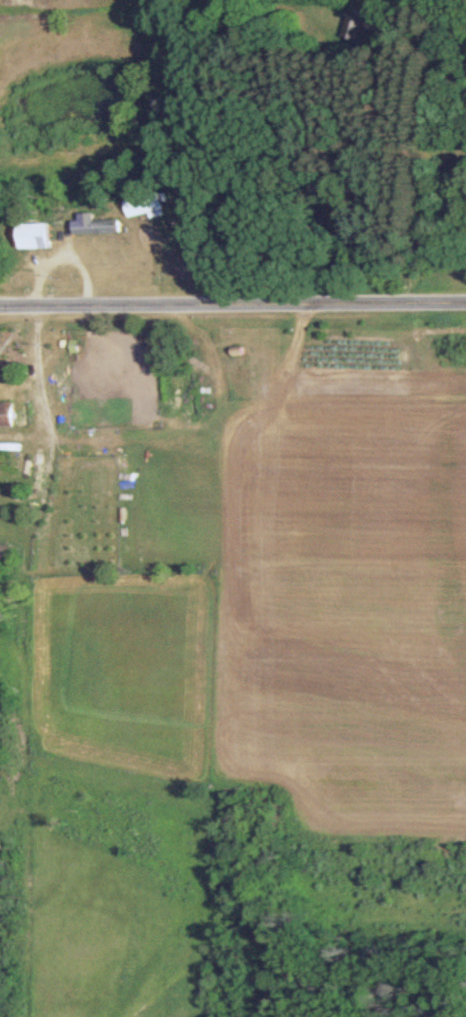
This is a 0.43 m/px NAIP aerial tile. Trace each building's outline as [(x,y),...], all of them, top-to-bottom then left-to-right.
[(342,42),(363,42),(363,15),(342,15),(342,42)] [(98,215),(77,215),(77,234),(123,234),(123,219),(98,219),(98,215)] [(55,223),(26,223),(26,248),(55,248),(55,223)] [(12,426),(12,402),(0,402),(0,426),(12,426)]
